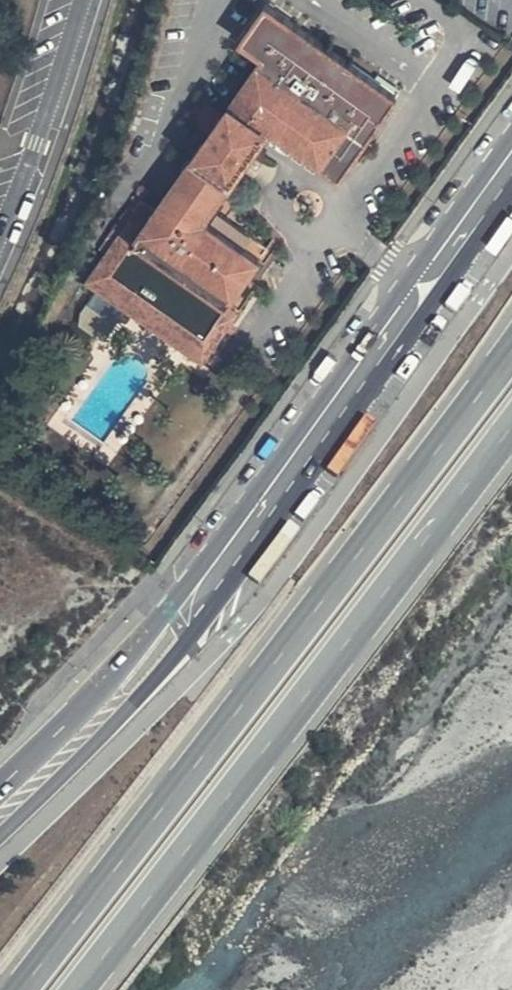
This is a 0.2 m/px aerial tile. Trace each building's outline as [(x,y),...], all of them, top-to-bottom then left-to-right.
[(402,99),(267,9),(241,46),(258,63),(225,113),(207,101),(189,125),(208,143),(159,206),(139,195),(120,214),(126,225),(84,284),(208,365),(268,262),(213,224),(273,142),(343,180),(402,99)]
